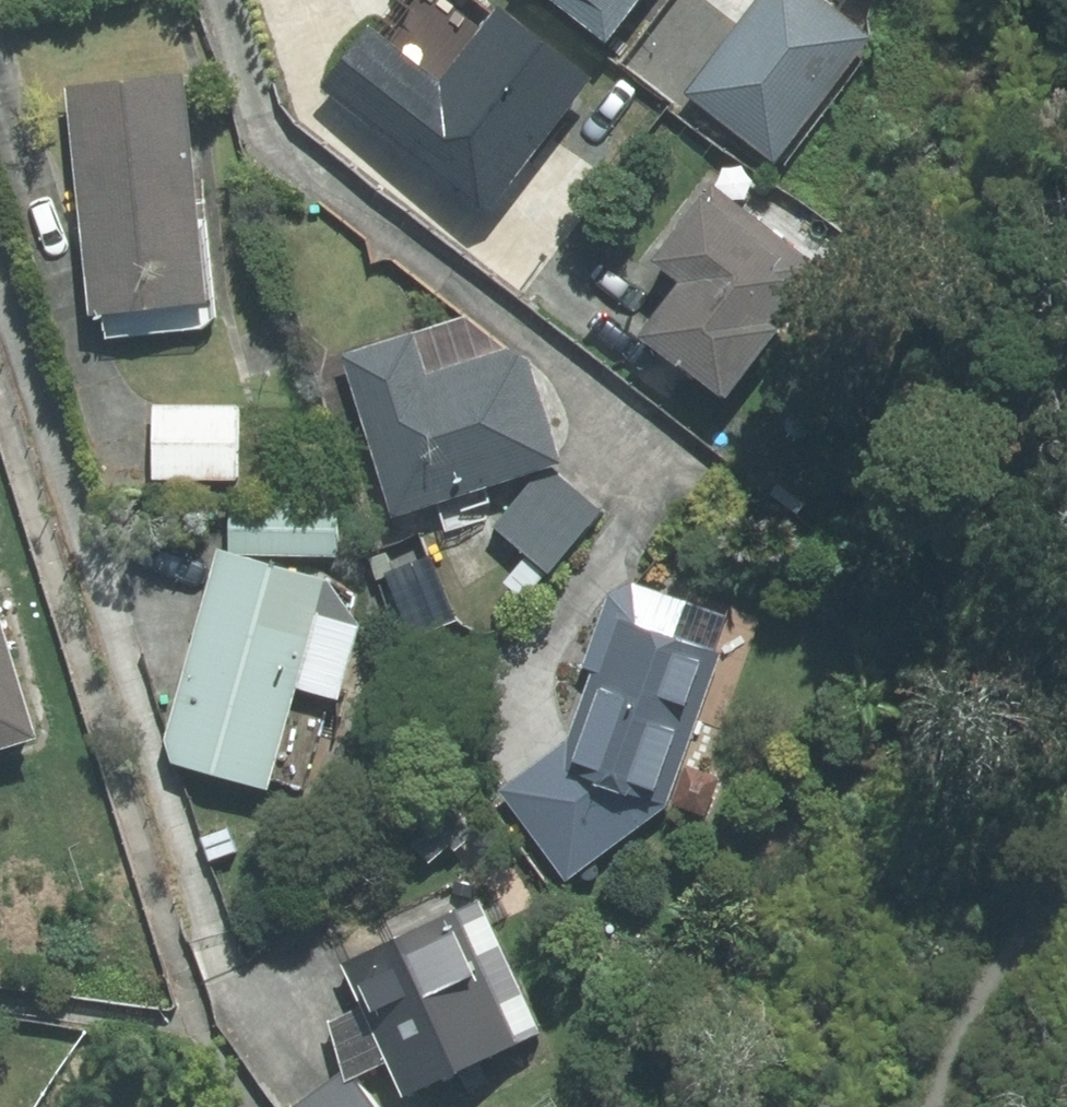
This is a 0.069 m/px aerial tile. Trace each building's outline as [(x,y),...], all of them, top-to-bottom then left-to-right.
[(380,19),(332,81),(500,209),(605,72),(511,0),(454,75),(380,19)] [(627,35),(653,0),(579,0),(627,35)] [(745,0),(681,0),(649,42),(756,121),(810,48),(745,0)] [(856,82),(810,48),(756,121),(801,155),(856,82)] [(193,67),(77,81),(104,307),(224,293),(196,67),(193,67)] [(830,259),(723,180),(673,249),(701,270),(659,327),(747,392),(804,315),(794,308),(830,259)] [(565,461),(580,456),(546,351),(520,338),(440,364),(427,322),(350,347),(404,513),(548,466),(565,461)] [(247,401),(162,401),(163,474),(247,473),(247,401)] [(616,503),(565,461),(548,466),(503,521),(538,549),(557,565),(561,569),(616,503)] [(345,498),(238,498),(238,544),(260,550),(345,550),(345,498)] [(238,544),(228,541),(176,733),(185,755),(283,781),(310,681),(354,693),(373,617),(340,571),(260,550),(238,544)] [(557,565),(538,549),(513,578),(533,594),(557,565)] [(0,571),(0,743),(60,724),(11,568),(0,571)] [(696,596),(642,578),(617,590),(591,663),(601,667),(577,734),(580,764),(675,796),(725,649),(692,638),(696,626),(687,623),(696,596)] [(580,764),(577,734),(549,755),(507,786),(576,878),(679,802),(675,796),(580,764)] [(493,893),(355,957),(376,1000),(401,1053),(417,1088),(555,1023),(493,893)] [(401,1053),(376,1000),(341,1016),(352,1067),(357,1063),(364,1072),(401,1053)] [(364,1072),(357,1063),(352,1067),(298,1106),(390,1106),(364,1072)]
